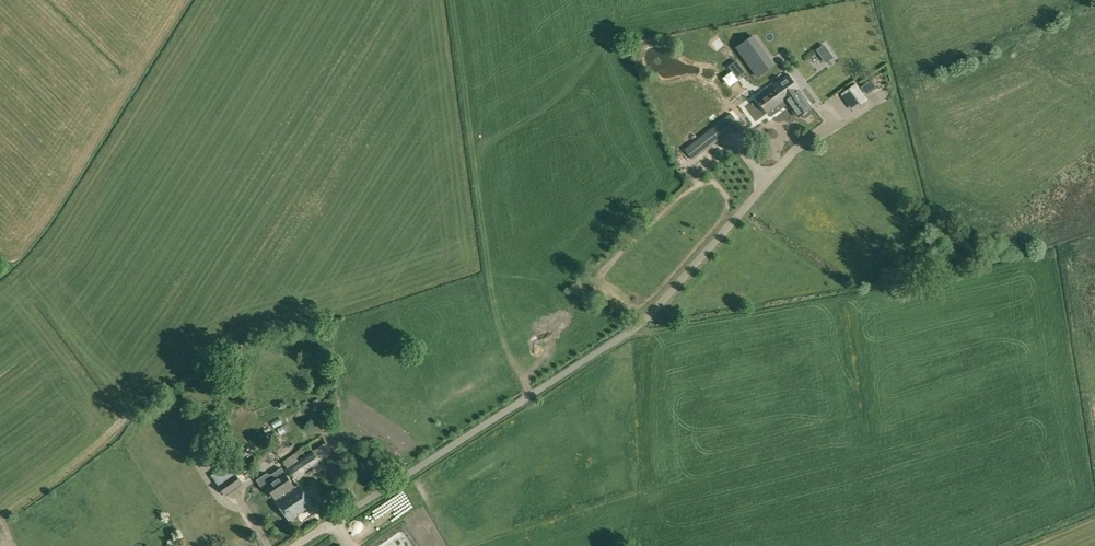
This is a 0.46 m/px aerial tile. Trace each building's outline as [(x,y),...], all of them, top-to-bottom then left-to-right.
[(756,77),(775,64),(754,35),(736,49),(756,77)] [(809,108),(811,107),(788,74),(775,84),(789,103),(789,104),(798,117),(800,115),(801,117),(804,118),(806,118),(810,115),(811,113),(811,110),(809,108)] [(841,93),(853,110),(868,99),(856,83),(841,93)] [(789,103),(775,84),(756,97),(767,112),(769,111),(772,116),(789,104),(789,103)] [(724,118),(685,149),(693,159),(732,128),(724,118)] [(231,392),(223,398),(232,409),(240,403),(231,392)] [(286,419),(293,413),(286,406),(279,411),(286,419)] [(325,444),(313,451),(321,463),(333,455),(325,444)] [(268,450),(251,462),(255,467),(266,459),(269,463),(274,459),(268,450)] [(321,463),(313,451),(288,468),(295,479),(321,463)] [(329,463),(333,482),(346,479),(342,460),(329,463)] [(242,469),(238,462),(230,468),(227,463),(211,474),(218,485),(225,494),(242,483),(236,473),(242,469)] [(280,495),(281,497),(276,501),(289,521),(313,505),(299,485),(294,489),(292,487),(294,486),(285,472),(266,485),(275,498),(280,495)] [(428,475),(405,486),(408,492),(395,498),(399,508),(436,491),(428,475)] [(325,497),(329,504),(345,493),(341,487),(325,497)] [(400,527),(372,545),(373,545),(413,545),(400,527)] [(251,538),(230,545),(254,545),(251,538)]
